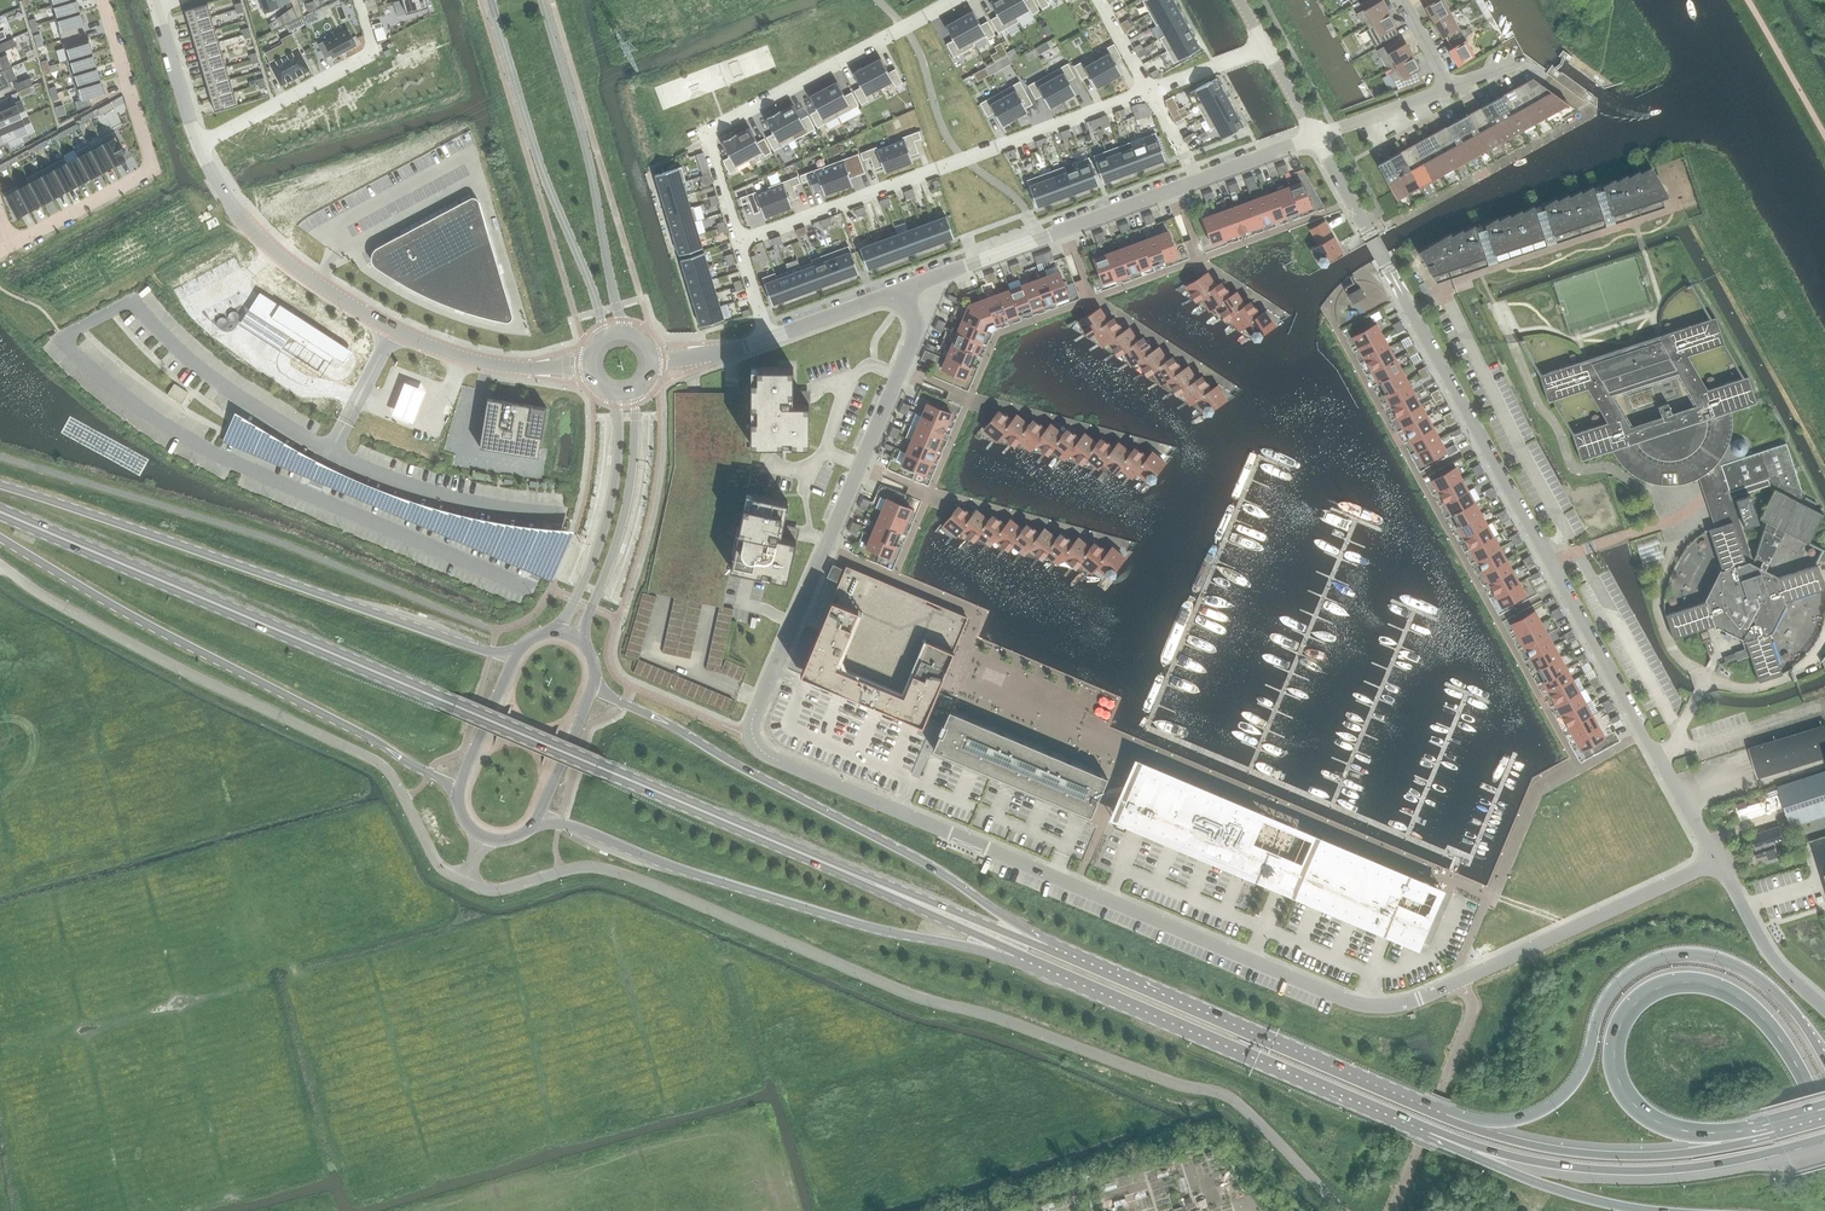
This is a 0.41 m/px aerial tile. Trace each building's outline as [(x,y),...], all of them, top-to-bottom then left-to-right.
[(51,5),(55,19),(80,11),(77,0),(69,0),(51,5)] [(263,14),(290,2),(289,0),(257,0),(263,14)] [(302,15),(298,0),(291,0),(291,1),(293,6),(279,17),(283,25),(302,15)] [(406,13),(428,7),(429,6),(427,0),(402,0),(406,13)] [(1004,29),(1019,21),(1016,16),(1015,17),(1006,0),(991,0),(989,1),(997,16),(1004,29)] [(1016,16),(1029,9),(1024,0),(1006,0),(1015,17),(1016,16)] [(1029,9),(1031,14),(1039,10),(1033,0),(1025,0),(1024,0),(1029,9)] [(1041,9),(1048,5),(1046,0),(1036,0),(1041,9)] [(1149,13),(1172,0),(1143,0),(1142,0),(1149,13)] [(1149,13),(1155,25),(1179,12),(1173,0),(1172,0),(1149,13)] [(1366,25),(1389,13),(1383,2),(1383,3),(1380,4),(1378,0),(1366,0),(1360,3),(1364,9),(1356,14),(1361,23),(1364,22),(1366,25)] [(1432,22),(1450,13),(1443,0),(1425,0),(1427,4),(1424,6),(1432,22)] [(185,10),(188,22),(211,16),(207,3),(185,10)] [(80,11),(55,19),(59,32),(61,40),(79,34),(77,27),(80,26),(84,25),(80,11)] [(972,43),(973,43),(986,36),(980,25),(972,11),(959,18),(972,43)] [(314,12),(305,16),(308,23),(317,19),(314,12)] [(1186,23),(1179,12),(1155,25),(1156,26),(1158,24),(1164,35),(1159,38),(1160,39),(1186,24),(1186,23)] [(1395,23),(1389,13),(1366,25),(1368,29),(1365,31),(1374,47),(1397,34),(1396,33),(1391,25),(1394,23),(1395,23)] [(1462,34),(1450,13),(1432,22),(1441,38),(1445,36),(1448,42),(1462,34)] [(214,28),(211,16),(188,22),(192,35),(214,28)] [(1004,29),(997,16),(990,19),(998,33),(1004,29)] [(301,17),(294,21),(298,28),(305,24),(301,17)] [(35,18),(28,20),(30,26),(37,24),(35,18)] [(959,18),(945,26),(953,40),(960,54),(974,46),(973,43),(972,43),(959,18)] [(980,25),(986,36),(987,39),(994,35),(987,21),(980,25)] [(37,24),(30,26),(32,32),(38,31),(37,24)] [(1193,36),(1186,24),(1160,39),(1166,51),(1193,36)] [(218,41),(214,28),(192,35),(196,47),(218,41)] [(331,55),(333,57),(356,45),(347,30),(324,42),(324,40),(317,44),(318,45),(325,58),(331,55)] [(79,34),(61,40),(63,47),(67,60),(66,60),(93,53),(88,39),(82,41),(79,34)] [(272,49),(277,59),(270,63),(281,84),(309,70),(298,49),(299,49),(291,34),(281,39),(284,43),(272,49)] [(1474,56),(1462,34),(1448,42),(1451,48),(1448,49),(1457,66),(1474,56)] [(1200,48),(1193,36),(1166,51),(1173,63),(1200,48)] [(0,43),(0,53),(15,46),(12,38),(0,43)] [(1399,38),(1376,50),(1385,66),(1388,65),(1390,68),(1413,56),(1407,45),(1406,46),(1407,46),(1404,47),(1399,39),(1399,38)] [(960,54),(953,40),(946,44),(953,57),(960,54)] [(222,53),(218,41),(196,47),(199,60),(222,53)] [(1000,58),(1007,54),(1001,43),(994,47),(1000,58)] [(1120,56),(1113,43),(1106,47),(1109,53),(1113,60),(1120,56)] [(1142,48),(1145,52),(1138,56),(1139,57),(1148,52),(1145,46),(1142,48)] [(93,53),(66,60),(70,74),(97,66),(93,53)] [(226,66),(222,53),(199,60),(203,72),(226,66)] [(1113,60),(1109,53),(1096,61),(1108,82),(1121,75),(1113,60)] [(1001,58),(1006,66),(1012,62),(1008,54),(1001,58)] [(10,67),(5,55),(0,57),(0,71),(10,67)] [(1418,66),(1419,66),(1413,56),(1390,68),(1392,72),(1389,74),(1398,90),(1422,80),(1420,76),(1415,68),(1418,66)] [(892,81),(888,72),(880,58),(866,65),(879,88),(892,81)] [(47,60),(41,61),(43,68),(49,66),(47,60)] [(1108,82),(1096,61),(1083,68),(1087,74),(1095,89),(1108,82)] [(1083,68),(1080,62),(1072,66),(1079,79),(1087,74),(1083,68)] [(1068,81),(1075,77),(1067,63),(1060,67),(1068,81)] [(852,73),(860,87),(865,96),(865,95),(879,88),(866,65),(852,73)] [(49,66),(43,68),(45,74),(51,72),(49,66)] [(97,66),(70,74),(70,75),(72,74),(76,87),(101,80),(97,66)] [(229,78),(226,66),(203,72),(207,85),(229,78)] [(0,71),(0,90),(10,85),(9,82),(16,79),(10,67),(0,71)] [(1068,81),(1060,67),(1047,74),(1062,101),(1075,93),(1068,81)] [(892,81),(895,86),(902,82),(895,69),(888,72),(892,81)] [(1047,74),(1034,82),(1042,95),(1049,108),(1062,101),(1047,74)] [(29,77),(13,84),(17,92),(23,89),(30,87),(32,85),(29,77)] [(233,91),(229,78),(207,85),(210,97),(233,91)] [(1196,105),(1223,90),(1216,78),(1189,92),(1196,105)] [(1532,78),(1525,82),(1526,83),(1544,116),(1545,117),(1568,104),(1567,103),(1547,88),(1542,85),(1541,84),(1532,78)] [(101,80),(76,87),(80,100),(80,101),(105,93),(101,80)] [(837,81),(823,89),(838,117),(852,109),(844,95),(837,81)] [(1020,98),(1027,95),(1019,81),(1013,85),(1020,98)] [(1042,95),(1034,82),(1027,85),(1035,99),(1042,95)] [(1526,83),(1515,90),(1533,122),(1544,116),(1526,83)] [(1020,98),(1013,85),(999,92),(1014,119),(1027,111),(1020,98)] [(55,86),(49,88),(51,94),(57,92),(55,86)] [(865,96),(860,87),(853,91),(861,104),(868,101),(865,95),(865,96)] [(809,96),(816,110),(824,124),(838,117),(823,89),(809,96)] [(1229,102),(1223,90),(1196,105),(1203,117),(1229,102)] [(1515,90),(1503,96),(1521,129),(1533,122),(1515,90)] [(210,97),(215,111),(237,105),(233,91),(210,97)] [(57,92),(51,94),(53,100),(59,99),(57,92)] [(851,92),(844,95),(852,109),(858,106),(851,92)] [(1014,119),(999,92),(986,99),(994,113),(1001,126),(1014,119)] [(1164,100),(1166,107),(1175,102),(1171,96),(1164,100)] [(1503,96),(1492,102),(1510,135),(1521,129),(1503,96)] [(994,113),(986,99),(979,103),(987,117),(994,113)] [(22,118),(17,106),(11,108),(7,100),(0,103),(0,127),(22,118)] [(110,102),(97,108),(101,115),(114,108),(110,102)] [(1236,114),(1229,102),(1203,117),(1210,129),(1236,114)] [(1492,102),(1480,109),(1499,141),(1510,135),(1492,102)] [(793,104),(780,112),(795,140),(808,132),(801,119),(793,104)] [(1480,109),(1469,115),(1487,148),(1499,141),(1480,109)] [(766,117),(774,131),(782,146),(795,140),(780,112),(779,110),(766,117)] [(817,128),(824,124),(816,110),(810,114),(817,128)] [(1141,125),(1140,125),(1154,120),(1152,114),(1139,118),(1138,114),(1125,119),(1129,129),(1141,125)] [(1210,129),(1215,127),(1222,139),(1243,127),(1236,114),(1210,129)] [(801,119),(808,132),(815,129),(808,115),(801,119)] [(1469,115),(1458,121),(1476,154),(1487,148),(1469,115)] [(19,133),(26,131),(21,119),(28,116),(27,116),(22,118),(0,127),(0,142),(7,139),(11,148),(23,142),(19,133)] [(1458,121),(1446,128),(1464,160),(1476,154),(1458,121)] [(749,128),(736,135),(749,160),(763,153),(757,142),(749,128)] [(1446,128),(1435,134),(1453,167),(1464,160),(1446,128)] [(767,135),(775,150),(782,146),(774,131),(767,135)] [(918,131),(911,134),(914,141),(921,138),(918,131)] [(113,132),(100,138),(114,165),(127,159),(124,154),(126,154),(119,140),(117,141),(113,132)] [(749,160),(736,135),(735,133),(723,140),(723,141),(722,142),(729,157),(735,168),(736,168),(749,160)] [(1155,133),(1143,137),(1153,164),(1165,160),(1155,133)] [(903,140),(890,145),(898,168),(913,163),(910,156),(918,153),(914,141),(911,134),(902,137),(903,140)] [(1435,134),(1423,140),(1441,173),(1453,167),(1435,134)] [(1130,142),(1140,169),(1153,164),(1143,137),(1142,137),(1144,143),(1133,147),(1130,142)] [(101,141),(90,147),(102,172),(114,165),(100,138),(99,139),(101,141)] [(764,138),(757,142),(763,153),(764,156),(771,152),(764,138)] [(1423,140),(1412,147),(1430,179),(1441,173),(1423,140)] [(1130,142),(1118,146),(1128,173),(1140,169),(1130,142)] [(88,145),(76,151),(90,178),(102,172),(90,147),(88,145)] [(876,147),(867,150),(870,157),(874,169),(882,166),(884,173),(898,168),(890,145),(877,150),(876,147)] [(1118,146),(1105,151),(1115,178),(1128,173),(1118,146)] [(1412,147),(1400,153),(1418,186),(1430,179),(1412,147)] [(28,150),(19,155),(21,159),(30,154),(28,150)] [(863,160),(870,157),(867,150),(860,153),(863,160)] [(64,158),(63,158),(78,185),(90,178),(76,151),(75,152),(78,157),(67,163),(64,158)] [(1103,183),(1115,178),(1105,151),(1093,156),(1103,183)] [(1400,153),(1389,159),(1407,192),(1418,186),(1400,153)] [(858,154),(850,156),(857,175),(865,173),(858,154)] [(19,155),(9,160),(12,164),(21,159),(19,155)] [(829,164),(838,190),(852,185),(850,178),(857,175),(850,156),(829,164)] [(737,170),(736,168),(735,168),(729,157),(722,160),(730,174),(737,170)] [(1086,189),(1098,184),(1088,157),(1076,162),(1086,189)] [(63,158),(51,164),(65,191),(78,185),(63,158)] [(1395,198),(1407,192),(1389,159),(1377,166),(1395,198)] [(1064,166),(1063,166),(1074,193),(1086,189),(1076,162),(1075,162),(1077,168),(1066,172),(1064,166)] [(50,165),(39,171),(53,198),(65,191),(51,164),(50,165)] [(838,190),(829,164),(807,173),(809,180),(814,191),(822,189),(824,195),(838,190)] [(1074,193),(1063,166),(1051,171),(1061,198),(1074,193)] [(655,175),(659,188),(685,180),(681,167),(655,175)] [(1449,276),(1452,276),(1487,264),(1485,258),(1494,255),(1496,261),(1605,225),(1603,218),(1612,216),(1614,222),(1615,221),(1613,214),(1668,196),(1652,168),(1602,185),(1593,188),(1544,204),(1534,208),(1484,224),(1475,227),(1438,239),(1420,250),(1418,251),(1429,272),(1431,275),(1447,269),(1448,270),(1447,270),(1449,276)] [(39,171),(26,178),(29,183),(41,204),(43,203),(53,198),(39,171)] [(1061,198),(1051,171),(1039,176),(1049,203),(1061,198)] [(802,182),(809,180),(807,173),(800,175),(802,182)] [(712,183),(709,174),(701,177),(703,185),(712,183)] [(790,179),(793,186),(800,183),(797,176),(790,179)] [(1036,207),(1049,203),(1039,176),(1026,180),(1036,207)] [(1248,191),(1256,188),(1252,176),(1243,179),(1248,191)] [(790,179),(768,187),(778,213),(792,207),(789,201),(797,198),(793,186),(790,179)] [(663,201),(686,194),(682,182),(685,181),(685,180),(659,188),(663,201)] [(1302,182),(1289,187),(1298,211),(1310,206),(1302,182)] [(17,186),(16,187),(29,211),(41,204),(29,183),(18,189),(17,186)] [(16,187),(3,193),(16,217),(29,211),(16,187)] [(755,192),(746,195),(749,202),(753,214),(761,211),(764,218),(778,213),(768,187),(767,187),(768,190),(756,194),(755,192)] [(1286,215),(1298,211),(1289,187),(1277,192),(1286,215)] [(1286,215),(1277,192),(1264,196),(1273,220),(1286,215)] [(690,207),(686,194),(663,201),(667,215),(693,207),(693,206),(690,207)] [(749,202),(746,195),(739,198),(742,205),(749,202)] [(1261,225),(1273,220),(1264,196),(1252,201),(1261,225)] [(469,198),(384,243),(402,278),(400,283),(414,290),(428,297),(438,302),(447,305),(464,311),(475,315),(485,318),(505,322),(506,322),(508,322),(510,321),(511,319),(511,318),(511,317),(511,314),(478,202),(477,200),(475,198),(473,198),(472,197),(471,198),(469,198)] [(1261,225),(1252,201),(1240,205),(1248,229),(1261,225)] [(1236,234),(1248,229),(1240,205),(1227,210),(1236,234)] [(697,220),(693,207),(667,215),(671,228),(697,220)] [(1236,234),(1227,210),(1215,214),(1224,238),(1236,234)] [(1211,243),(1224,238),(1215,214),(1202,219),(1211,243)] [(941,242),(954,238),(946,216),(933,221),(941,242)] [(697,221),(697,220),(671,228),(675,241),(698,234),(694,221),(697,221)] [(941,242),(933,221),(921,225),(929,247),(941,242)] [(1320,264),(1341,252),(1324,222),(1311,229),(1319,245),(1311,249),(1320,264)] [(929,247),(921,225),(908,230),(916,251),(929,247)] [(916,251),(908,230),(896,234),(904,256),(916,251)] [(1168,232),(1155,236),(1164,260),(1177,256),(1168,232)] [(698,234),(675,241),(679,255),(702,248),(698,234)] [(904,256),(896,234),(884,239),(892,260),(904,256)] [(1152,265),(1164,260),(1155,236),(1143,241),(1152,265)] [(884,239),(871,243),(879,265),(892,260),(884,239)] [(1131,246),(1139,270),(1152,265),(1143,241),(1131,246)] [(879,265),(871,243),(859,248),(867,270),(879,265)] [(836,250),(846,277),(858,273),(848,246),(836,250)] [(1127,274),(1139,270),(1131,246),(1118,250),(1127,274)] [(836,250),(824,255),(834,282),(846,277),(836,250)] [(1106,255),(1114,279),(1127,274),(1118,250),(1106,255)] [(680,259),(684,273),(708,266),(704,252),(680,259)] [(824,255),(811,259),(821,286),(834,282),(824,255)] [(1102,283),(1114,279),(1106,255),(1093,259),(1102,283)] [(812,262),(800,267),(809,291),(821,286),(811,259),(811,260),(812,262)] [(684,273),(688,286),(712,279),(708,266),(684,273)] [(789,274),(788,271),(787,271),(796,296),(809,291),(800,267),(799,267),(800,270),(789,274)] [(775,273),(774,273),(784,300),(796,296),(787,271),(776,275),(775,273)] [(1046,277),(1055,301),(1068,296),(1059,272),(1046,277)] [(784,300),(774,273),(762,278),(772,305),(784,300)] [(1186,285),(1194,299),(1221,283),(1221,282),(1215,286),(1206,273),(1186,285)] [(1055,301),(1046,277),(1034,281),(1043,305),(1055,301)] [(712,279),(688,286),(692,299),(716,292),(712,279)] [(1043,305),(1034,281),(1022,286),(1030,310),(1043,305)] [(1356,281),(1344,288),(1352,302),(1364,296),(1356,281)] [(1209,309),(1236,292),(1235,292),(1229,296),(1221,283),(1194,299),(1195,300),(1201,296),(1209,309)] [(1714,317),(1710,319),(1690,284),(1686,286),(1686,287),(1690,286),(1709,319),(1540,374),(1521,341),(1524,341),(1523,339),(1519,341),(1539,375),(1548,401),(1552,400),(1572,434),(1580,460),(1611,450),(1613,452),(1614,455),(1616,457),(1618,460),(1620,463),(1622,465),(1624,468),(1627,470),(1630,472),(1632,474),(1635,476),(1638,478),(1642,479),(1645,481),(1648,482),(1651,483),(1654,484),(1658,484),(1661,485),(1665,485),(1668,485),(1672,485),(1675,485),(1678,485),(1681,484),(1685,483),(1688,482),(1691,481),(1694,480),(1697,478),(1700,477),(1703,475),(1719,526),(1708,529),(1721,570),(1718,571),(1704,599),(1705,601),(1665,615),(1672,639),(1713,625),(1714,628),(1717,627),(1740,639),(1742,642),(1744,641),(1758,682),(1782,674),(1768,633),(1771,632),(1785,605),(1784,602),(1824,589),(1817,565),(1776,578),(1775,575),(1764,570),(1770,557),(1782,535),(1784,531),(1808,543),(1823,514),(1818,511),(1814,509),(1817,503),(1806,497),(1803,503),(1799,501),(1804,490),(1801,489),(1785,443),(1759,452),(1743,457),(1743,455),(1744,455),(1745,454),(1746,453),(1746,452),(1747,451),(1747,449),(1747,448),(1747,447),(1747,446),(1747,444),(1746,443),(1746,442),(1745,441),(1744,440),(1743,440),(1742,439),(1740,439),(1739,439),(1738,439),(1736,439),(1735,439),(1734,440),(1733,441),(1732,442),(1731,443),(1731,444),(1728,442),(1729,439),(1730,436),(1730,433),(1731,430),(1731,427),(1731,423),(1731,420),(1731,417),(1731,414),(1730,411),(1756,402),(1747,376),(1743,378),(1723,343),(1714,317)] [(1030,310),(1022,286),(1009,290),(1018,314),(1030,310)] [(1018,314),(1009,290),(997,295),(1006,319),(1018,314)] [(260,292),(248,310),(330,363),(333,358),(338,361),(346,348),(260,292)] [(716,292),(692,299),(696,313),(720,306),(716,292)] [(1244,305),(1236,292),(1209,309),(1209,310),(1216,306),(1224,319),(1250,302),(1250,301),(1244,305)] [(949,294),(947,299),(954,302),(956,298),(949,294)] [(1006,319),(997,295),(972,304),(973,307),(972,308),(988,325),(1006,319)] [(1230,316),(1238,328),(1265,312),(1265,311),(1259,315),(1250,302),(1224,319),(1230,316)] [(720,306),(696,313),(700,326),(724,319),(720,306)] [(962,321),(986,331),(988,325),(972,308),(971,309),(968,308),(962,321)] [(1098,308),(1086,316),(1078,321),(1087,335),(1113,318),(1107,322),(1098,308)] [(1238,328),(1239,329),(1245,325),(1253,339),(1274,326),(1265,312),(1238,328)] [(1122,331),(1113,318),(1087,335),(1087,336),(1093,332),(1102,345),(1128,328),(1122,331)] [(986,331),(962,321),(957,333),(980,343),(986,331)] [(1402,325),(1399,321),(1392,325),(1394,329),(1402,325)] [(1352,336),(1359,348),(1381,336),(1375,324),(1352,336)] [(1394,329),(1397,333),(1404,329),(1402,325),(1394,329)] [(1108,341),(1116,354),(1143,338),(1142,337),(1136,341),(1128,328),(1102,345),(1108,341)] [(975,355),(980,343),(957,333),(952,345),(975,355)] [(1388,347),(1381,336),(1359,348),(1365,360),(1388,347)] [(1116,354),(1116,355),(1117,355),(1123,351),(1131,364),(1157,347),(1151,351),(1143,338),(1116,354)] [(1414,348),(1412,343),(1404,347),(1407,352),(1414,348)] [(975,355),(952,345),(947,357),(970,367),(975,355)] [(1166,360),(1157,347),(1131,364),(1131,365),(1137,361),(1146,374),(1172,357),(1166,360)] [(1388,347),(1365,360),(1372,371),(1394,359),(1388,347)] [(1407,352),(1409,356),(1417,352),(1414,348),(1407,352)] [(925,350),(921,360),(935,366),(940,357),(939,356),(933,353),(925,350)] [(965,379),(970,367),(947,357),(942,369),(965,379)] [(1152,371),(1160,384),(1187,367),(1186,366),(1180,370),(1172,357),(1146,374),(1152,371)] [(1400,370),(1394,359),(1372,371),(1378,383),(1400,370)] [(1427,371),(1425,366),(1417,370),(1420,375),(1427,371)] [(750,367),(750,444),(808,444),(808,403),(793,403),(793,367),(750,367)] [(1167,380),(1175,393),(1201,376),(1195,380),(1187,367),(1160,384),(1161,384),(1167,380)] [(1400,370),(1378,383),(1384,394),(1407,382),(1400,370)] [(1420,375),(1422,379),(1429,375),(1427,371),(1420,375)] [(1181,390),(1190,403),(1216,386),(1210,389),(1201,376),(1175,393),(1175,394),(1181,390)] [(403,380),(391,413),(414,421),(427,389),(403,380)] [(1413,393),(1407,382),(1384,394),(1391,406),(1413,393)] [(175,384),(174,384),(167,393),(167,394),(179,404),(180,403),(187,395),(187,394),(187,393),(176,384),(175,384)] [(1225,400),(1225,399),(1216,386),(1190,403),(1196,399),(1205,413),(1225,400)] [(1440,394),(1437,389),(1430,393),(1432,398),(1440,394)] [(1413,393),(1391,406),(1397,417),(1420,405),(1413,393)] [(1432,398),(1435,402),(1442,398),(1440,394),(1432,398)] [(670,490),(648,588),(720,603),(737,515),(744,477),(741,395),(729,395),(693,396),(674,396),(675,459),(670,490)] [(487,398),(480,447),(539,457),(547,408),(487,398)] [(927,403),(922,416),(945,426),(951,413),(927,403)] [(1426,416),(1420,405),(1397,417),(1403,429),(1426,416)] [(998,410),(991,420),(983,429),(996,440),(1016,416),(1015,415),(1011,421),(998,410)] [(225,436),(222,441),(426,528),(552,582),(555,575),(569,542),(575,529),(571,528),(545,527),(508,523),(466,515),(440,509),(434,507),(409,499),(373,486),(339,471),(315,459),(293,447),(271,433),(257,425),(235,411),(232,419),(225,436)] [(1452,416),(1450,412),(1442,416),(1445,420),(1452,416)] [(940,438),(945,426),(922,416),(917,428),(940,438)] [(1028,425),(1016,416),(996,440),(1001,435),(1013,444),(1033,420),(1032,420),(1028,425)] [(1426,416),(1403,429),(1410,440),(1432,428),(1426,416)] [(1445,420),(1447,425),(1455,421),(1452,416),(1445,420)] [(1013,444),(1013,445),(1018,439),(1030,449),(1050,425),(1049,424),(1045,430),(1033,420),(1013,444)] [(1062,435),(1050,425),(1030,449),(1035,444),(1047,454),(1067,429),(1062,435)] [(940,438),(917,428),(912,440),(935,450),(940,438)] [(1432,428),(1410,440),(1416,452),(1439,439),(1432,428)] [(1461,432),(1459,428),(1451,432),(1454,436),(1461,432)] [(1052,448),(1064,458),(1084,434),(1083,433),(1079,439),(1067,429),(1047,454),(1052,448)] [(1064,458),(1064,459),(1069,453),(1081,463),(1101,438),(1100,438),(1096,444),(1084,434),(1064,458)] [(1113,448),(1101,438),(1081,463),(1086,458),(1098,467),(1118,443),(1117,443),(1113,448)] [(1445,451),(1439,439),(1416,452),(1423,463),(1445,451)] [(935,450),(912,440),(907,452),(930,462),(935,450)] [(1098,467),(1098,468),(1103,462),(1115,472),(1135,448),(1134,447),(1129,453),(1118,443),(1098,467)] [(1120,467),(1131,477),(1151,452),(1146,457),(1135,448),(1115,472),(1120,467)] [(925,475),(930,462),(907,452),(901,465),(925,475)] [(1132,477),(1137,471),(1149,481),(1164,463),(1151,452),(1131,477),(1132,477)] [(1481,468),(1478,464),(1471,468),(1473,472),(1481,468)] [(1438,491),(1461,479),(1454,467),(1432,480),(1438,491)] [(1473,472),(1476,477),(1483,473),(1481,468),(1473,472)] [(1467,491),(1461,479),(1438,491),(1445,503),(1467,491)] [(1493,491),(1491,487),(1484,491),(1486,495),(1493,491)] [(1473,502),(1467,491),(1445,503),(1451,514),(1473,502)] [(1486,495),(1489,500),(1496,496),(1493,491),(1486,495)] [(730,568),(787,580),(796,540),(780,536),(787,501),(746,492),(730,568)] [(887,499),(882,511),(905,521),(910,508),(887,499)] [(1473,502),(1451,514),(1457,526),(1480,514),(1473,502)] [(958,506),(951,515),(943,524),(956,535),(976,511),(975,510),(970,516),(958,506)] [(1506,514),(1504,510),(1496,514),(1499,518),(1506,514)] [(900,533),(905,521),(882,511),(876,523),(900,533)] [(956,535),(961,530),(973,540),(993,515),(992,515),(987,520),(976,511),(956,535)] [(1486,525),(1480,514),(1457,526),(1464,537),(1486,525)] [(1499,518),(1501,523),(1509,518),(1506,514),(1499,518)] [(973,540),(978,534),(989,544),(1009,520),(1004,525),(993,515),(973,540)] [(989,544),(990,544),(990,545),(994,539),(1006,549),(1027,524),(1026,524),(1021,530),(1009,520),(989,544)] [(900,533),(876,523),(871,535),(895,545),(900,533)] [(1006,549),(1007,549),(1012,543),(1024,553),(1043,529),(1038,534),(1027,524),(1006,549)] [(1486,525),(1464,537),(1470,549),(1492,537),(1486,525)] [(1024,553),(1024,554),(1029,548),(1040,558),(1060,534),(1060,533),(1055,539),(1043,529),(1024,553)] [(1519,537),(1516,533),(1509,537),(1511,541),(1519,537)] [(1040,558),(1041,558),(1046,553),(1057,563),(1077,538),(1072,543),(1060,534),(1040,558)] [(890,558),(895,545),(871,535),(866,548),(890,558)] [(1499,548),(1492,537),(1470,549),(1476,561),(1499,548)] [(1511,541),(1514,545),(1521,541),(1519,537),(1511,541)] [(1057,563),(1058,563),(1062,557),(1074,567),(1094,543),(1094,542),(1089,548),(1077,538),(1057,563)] [(1074,567),(1075,568),(1079,562),(1091,572),(1111,547),(1106,553),(1094,543),(1074,567)] [(1091,572),(1092,572),(1096,567),(1108,577),(1124,558),(1111,547),(1091,572)] [(1499,548),(1476,561),(1483,572),(1505,560),(1499,548)] [(1531,560),(1529,555),(1522,559),(1524,564),(1531,560)] [(1511,571),(1505,560),(1483,572),(1489,584),(1511,571)] [(1524,564),(1526,568),(1534,564),(1532,560),(1524,564)] [(894,586),(846,565),(801,671),(800,673),(922,725),(923,723),(924,721),(940,681),(960,635),(968,617),(894,586)] [(1511,571),(1489,584),(1496,595),(1518,583),(1511,571)] [(1540,576),(1538,571),(1530,576),(1533,580),(1540,576)] [(1524,594),(1518,583),(1496,595),(1502,607),(1524,594)] [(656,597),(643,593),(641,599),(655,603),(656,597)] [(674,596),(673,603),(687,606),(689,599),(674,596)] [(655,603),(641,599),(639,606),(653,610),(655,603)] [(689,599),(687,606),(701,609),(703,602),(689,599)] [(673,603),(671,610),(686,613),(687,606),(673,603)] [(653,610),(639,606),(637,613),(651,617),(653,610)] [(687,606),(686,613),(700,616),(701,609),(687,606)] [(719,606),(717,613),(732,616),(733,609),(719,606)] [(1560,612),(1558,607),(1550,611),(1553,616),(1560,612)] [(671,610),(670,617),(684,620),(686,613),(671,610)] [(1517,635),(1540,623),(1533,611),(1511,623),(1517,635)] [(1553,616),(1555,620),(1562,616),(1560,612),(1553,616)] [(651,617),(637,613),(635,620),(649,624),(651,617)] [(686,613),(684,620),(698,623),(700,616),(686,613)] [(717,613),(716,620),(730,623),(732,616),(717,613)] [(670,617),(668,624),(683,627),(684,620),(670,617)] [(649,624),(635,620),(633,627),(647,631),(649,624)] [(684,620),(683,627),(697,631),(698,623),(684,620)] [(716,620),(714,627),(729,630),(730,623),(716,620)] [(1524,646),(1546,634),(1540,623),(1517,635),(1524,646)] [(668,624),(667,632),(681,635),(683,627),(668,624)] [(647,631),(633,627),(631,634),(645,638),(647,631)] [(683,627),(681,635),(695,638),(697,631),(683,627)] [(714,627),(713,634),(727,637),(729,630),(714,627)] [(1573,635),(1570,630),(1563,634),(1565,639),(1573,635)] [(1707,631),(1700,633),(1703,643),(1705,642),(1708,654),(1713,652),(1709,641),(1710,640),(1707,631)] [(667,632),(665,639),(679,642),(681,635),(667,632)] [(645,638),(631,634),(629,641),(643,645),(645,638)] [(713,634),(711,641),(726,644),(727,637),(713,634)] [(1530,658),(1552,646),(1546,634),(1524,646),(1530,658)] [(681,635),(679,642),(694,645),(695,638),(681,635)] [(1565,639),(1568,643),(1575,639),(1573,635),(1565,639)] [(665,639),(664,646),(678,649),(679,642),(665,639)] [(643,645),(629,641),(627,648),(641,652),(643,645)] [(711,641),(710,648),(724,651),(726,644),(711,641)] [(679,642),(678,649),(692,652),(694,645),(679,642)] [(664,646),(662,653),(676,656),(678,649),(664,646)] [(1536,670),(1559,657),(1552,646),(1530,658),(1536,670)] [(641,652),(627,648),(625,655),(639,659),(641,652)] [(710,648),(708,655),(723,658),(724,651),(710,648)] [(678,649),(676,656),(691,659),(692,652),(678,649)] [(1585,658),(1583,653),(1576,657),(1578,662),(1585,658)] [(708,655),(707,662),(721,665),(723,658),(708,655)] [(1543,681),(1565,669),(1559,657),(1536,670),(1543,681)] [(1578,662),(1580,666),(1588,662),(1585,658),(1578,662)] [(645,662),(639,659),(633,672),(639,675),(645,662)] [(725,659),(720,672),(726,675),(732,662),(725,659)] [(645,662),(639,675),(646,678),(652,665),(645,662)] [(707,662),(705,669),(720,672),(721,665),(707,662)] [(738,665),(732,662),(726,675),(733,678),(738,665)] [(652,665),(646,678),(653,681),(658,668),(652,665)] [(740,681),(745,668),(738,665),(733,678),(740,681)] [(665,670),(658,668),(653,681),(659,684),(665,670)] [(1549,693),(1572,680),(1565,669),(1543,681),(1549,693)] [(672,673),(665,670),(659,684),(666,687),(672,673)] [(679,676),(672,673),(666,687),(673,689),(679,676)] [(685,679),(679,676),(673,689),(680,692),(685,679)] [(1598,681),(1596,676),(1588,680),(1591,685),(1598,681)] [(692,682),(685,679),(680,692),(686,695),(692,682)] [(1555,704),(1578,692),(1572,680),(1549,693),(1555,704)] [(1591,685),(1593,689),(1601,685),(1598,681),(1591,685)] [(699,685),(692,682),(686,695),(693,698),(699,685)] [(705,687),(699,685),(693,698),(700,701),(705,687)] [(712,690),(705,687),(700,701),(706,704),(712,690)] [(719,693),(712,690),(706,704),(713,706),(719,693)] [(1562,716),(1584,703),(1578,692),(1555,704),(1562,716)] [(725,696),(719,693),(713,706),(720,709),(725,696)] [(725,696),(720,709),(726,712),(732,699),(725,696)] [(1611,703),(1608,699),(1601,703),(1603,707),(1611,703)] [(1568,727),(1591,715),(1584,703),(1562,716),(1568,727)] [(1603,707),(1606,712),(1613,708),(1611,703),(1603,707)] [(941,728),(933,749),(1090,815),(1107,777),(949,710),(948,713),(941,728)] [(1574,739),(1597,726),(1591,715),(1568,727),(1574,739)] [(1612,723),(1619,719),(1617,715),(1610,719),(1612,723)] [(1749,748),(1758,778),(1824,757),(1824,725),(1749,748)] [(1597,726),(1574,739),(1581,750),(1603,738),(1597,726)] [(1273,869),(1273,868),(1275,862),(1278,855),(1285,857),(1291,842),(1296,831),(1153,771),(1136,764),(1131,777),(1115,815),(1119,817),(1203,853),(1213,857),(1257,876),(1260,870),(1264,872),(1263,873),(1263,874),(1263,875),(1264,876),(1264,877),(1265,878),(1266,879),(1267,879),(1268,880),(1269,880),(1270,880),(1271,880),(1272,880),(1273,880),(1274,879),(1274,878),(1275,877),(1276,876),(1276,875),(1276,874),(1276,873),(1276,872),(1275,871),(1275,870),(1274,869),(1273,869)] [(1799,823),(1824,815),(1824,771),(1778,787),(1790,826),(1799,823)] [(1779,826),(1778,826),(1751,835),(1755,845),(1753,845),(1756,857),(1766,854),(1768,860),(1779,856),(1775,843),(1784,840),(1779,826)] [(1437,893),(1438,891),(1380,867),(1369,862),(1354,856),(1311,838),(1307,849),(1290,889),(1300,893),(1358,918),(1416,943),(1417,941),(1417,940),(1437,893)] [(1228,1180),(1226,1174),(1220,1177),(1222,1183),(1228,1180)] [(1190,1199),(1185,1201),(1187,1208),(1193,1206),(1190,1199)]
